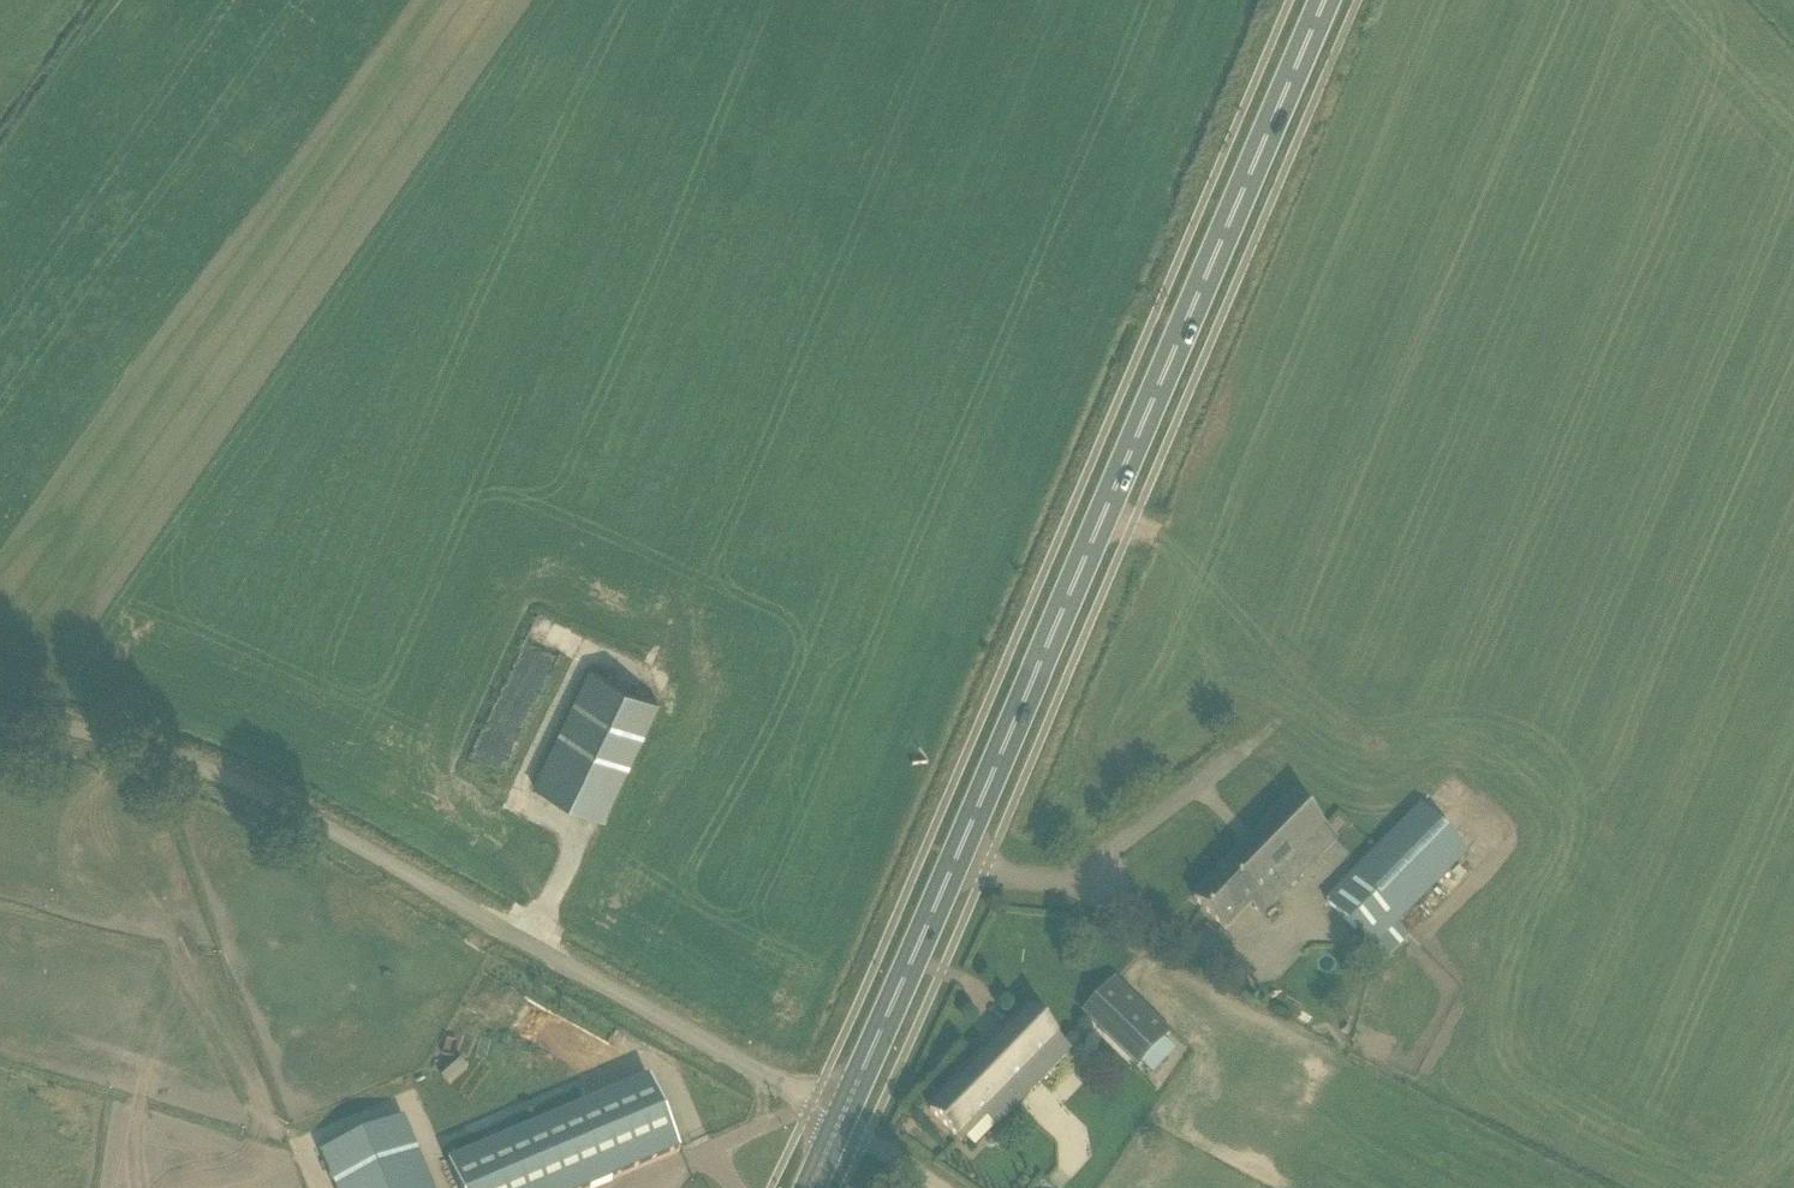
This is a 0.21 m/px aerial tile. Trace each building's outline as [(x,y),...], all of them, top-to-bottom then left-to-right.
[(590,668),(543,765),(532,786),(600,819),(611,797),(658,701),(590,668)] [(1260,915),(1352,821),(1327,795),(1310,778),(1192,898),(1210,915),(1224,929),(1249,904),(1260,915)] [(1419,805),(1326,900),(1387,959),(1410,935),(1399,924),(1468,853),(1419,805)] [(1138,1066),(1170,1032),(1115,979),(1083,1013),(1138,1066)] [(1026,1010),(928,1109),(946,1126),(961,1141),(965,1137),(974,1146),(995,1125),(996,1126),(1070,1052),(1043,1026),(1026,1010)] [(1142,1075),(1119,1098),(1133,1113),(1156,1089),(1142,1075)] [(680,1151),(650,1080),(448,1164),(459,1187),(592,1187),(680,1151)] [(321,1153),(335,1187),(433,1187),(403,1118),(321,1153)]
